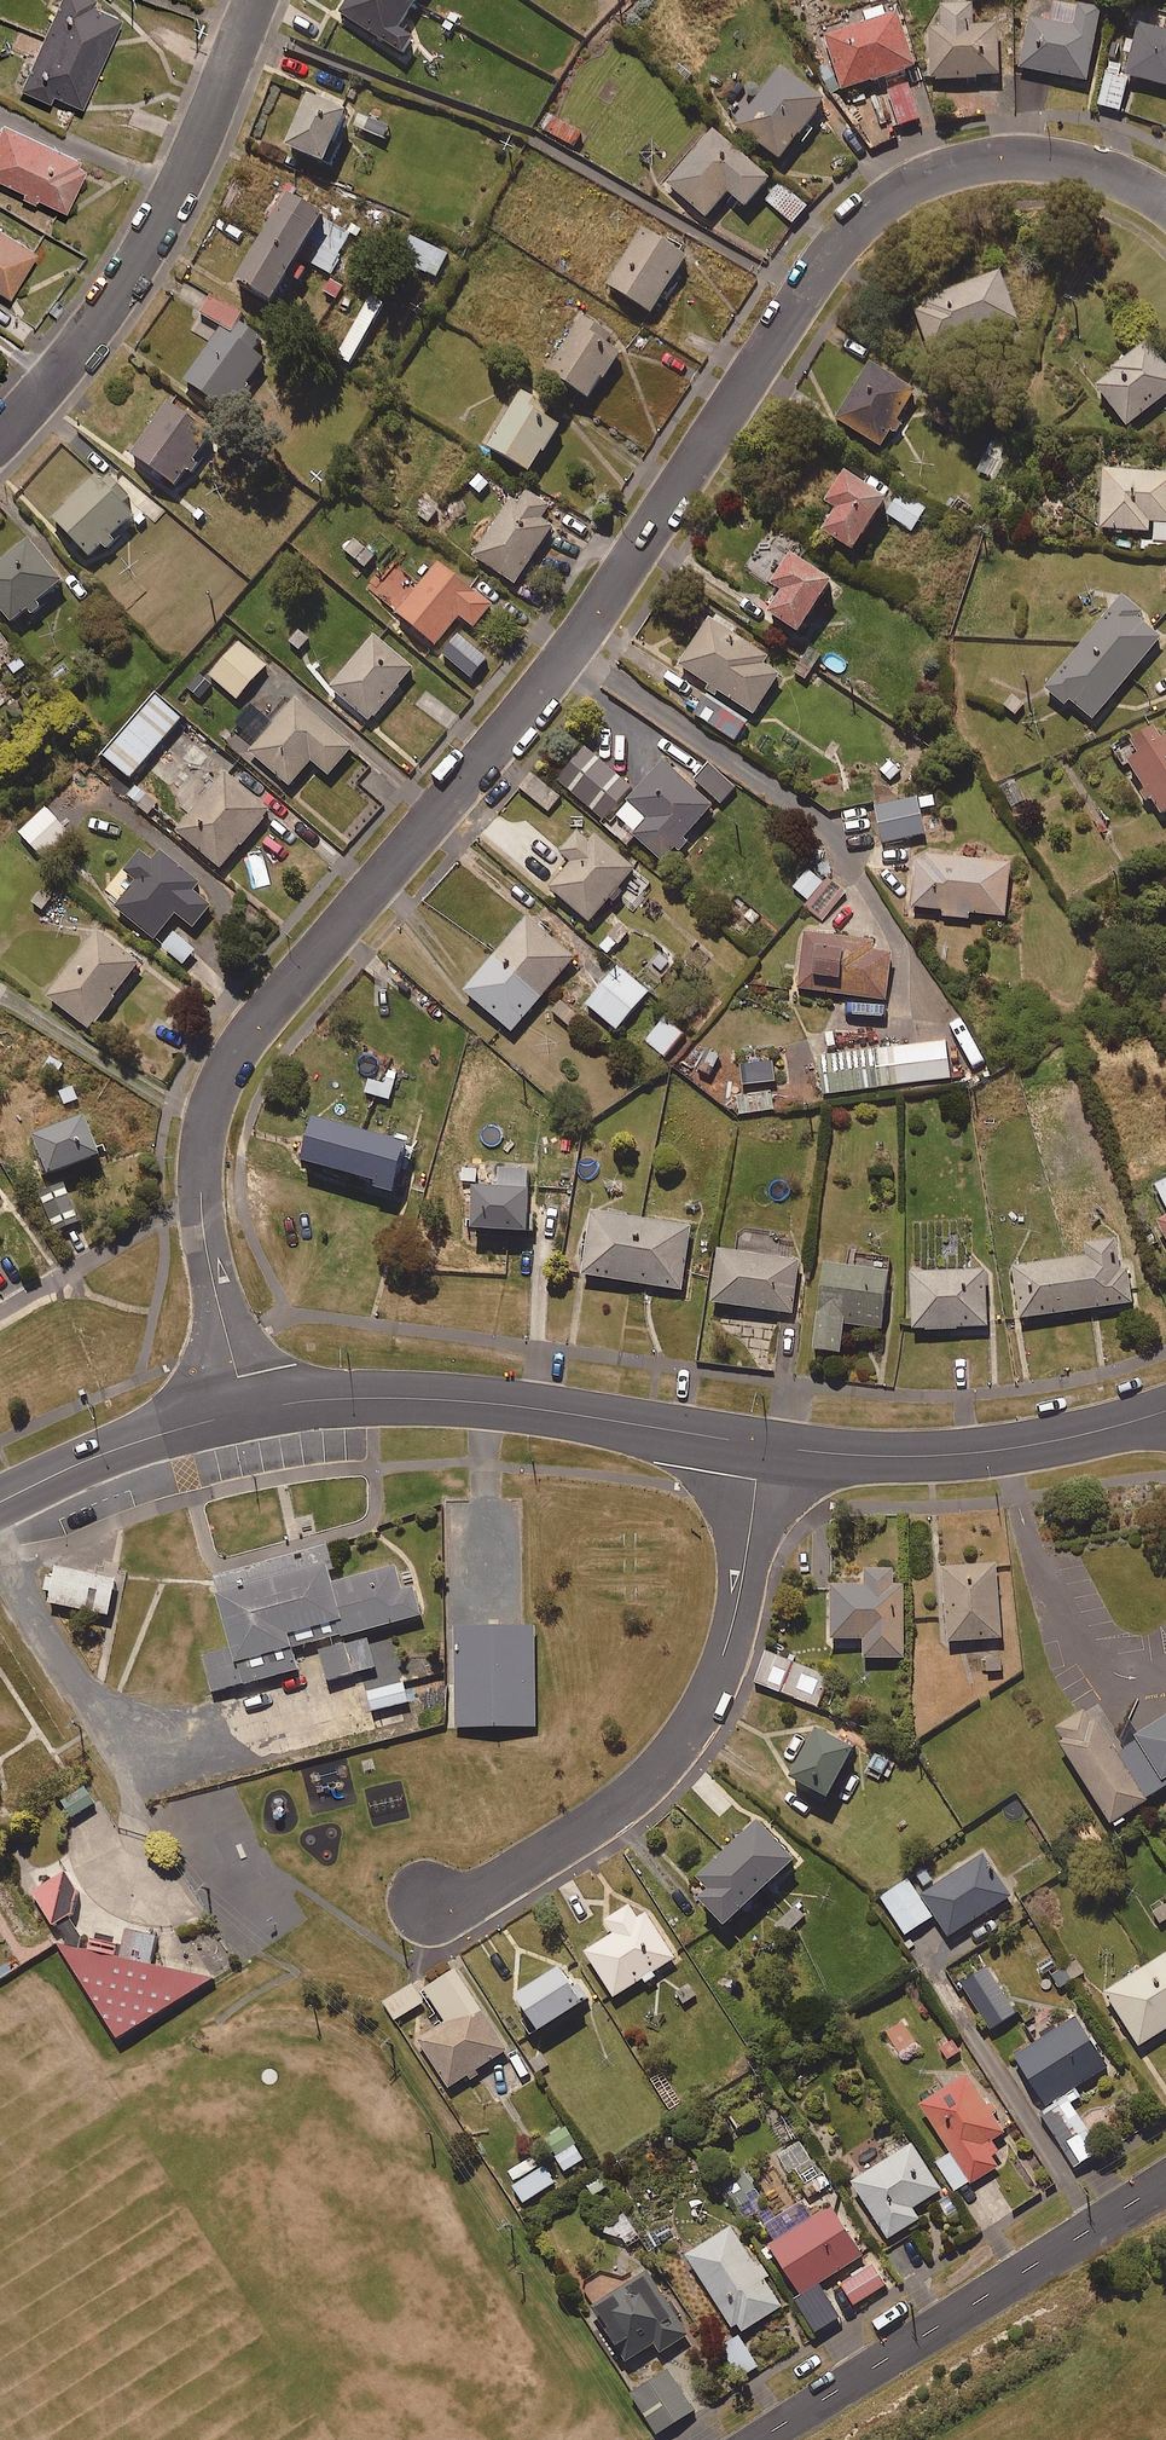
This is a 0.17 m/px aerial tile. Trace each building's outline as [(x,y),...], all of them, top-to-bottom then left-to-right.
[(21,85),(50,98),(53,90),(83,104),(123,14),(93,1),(93,0),(59,0),(21,85)] [(342,12),(408,54),(419,38),(403,28),(421,0),(350,0),(342,12)] [(940,29),(928,30),(930,82),(998,79),(997,27),(972,28),(971,0),(939,0),(940,29)] [(1099,11),(1076,7),(1073,28),(1027,20),(1018,70),(1086,82),(1099,11)] [(914,70),(897,13),(822,35),(839,92),(914,70)] [(1137,26),(1126,68),(1109,63),(1106,73),(1165,89),(1165,33),(1137,26)] [(823,103),(778,68),(733,127),(778,161),(823,103)] [(1127,80),(1106,74),(1097,107),(1118,112),(1127,80)] [(919,121),(908,85),(886,92),(897,127),(919,121)] [(353,113),(314,96),(292,147),(331,164),(353,113)] [(899,140),(883,97),(857,107),(873,150),(899,140)] [(4,121),(0,130),(0,176),(66,209),(89,162),(4,121)] [(581,133),(555,121),(548,136),(574,147),(581,133)] [(768,182),(711,131),(664,184),(704,220),(726,195),(743,210),(768,182)] [(806,208),(787,190),(772,207),(791,224),(806,208)] [(356,233),(294,195),(241,282),(277,304),(304,259),(331,275),(356,233)] [(0,226),(0,287),(10,294),(38,250),(0,226)] [(685,261),(641,232),(605,287),(649,316),(685,261)] [(451,256),(412,235),(403,253),(442,273),(451,256)] [(1017,322),(998,273),(910,307),(929,356),(1017,322)] [(243,316),(213,297),(191,331),(212,344),(188,382),(234,412),(268,358),(256,350),(264,337),(239,321),(243,316)] [(387,305),(373,297),(339,357),(352,365),(387,305)] [(616,335),(587,316),(551,371),(594,400),(623,357),(608,347),(616,335)] [(1146,345),(1092,387),(1125,429),(1165,396),(1165,371),(1146,345)] [(914,392),(868,365),(835,421),(881,448),(914,392)] [(551,405),(526,389),(490,446),(533,474),(564,426),(545,414),(551,405)] [(216,434),(171,402),(134,454),(179,486),(216,434)] [(138,515),(99,475),(55,519),(95,558),(138,515)] [(1101,475),(1099,532),(1153,534),(1152,552),(1165,552),(1165,477),(1101,475)] [(885,504),(843,477),(822,509),(833,515),(820,535),(851,556),(885,504)] [(554,506),(523,485),(475,557),(518,585),(557,526),(545,519),(554,506)] [(925,511),(899,494),(885,515),(911,532),(925,511)] [(376,557),(354,538),(343,550),(365,569),(376,557)] [(30,539),(0,565),(0,605),(16,624),(66,581),(30,539)] [(776,588),(792,561),(761,543),(745,570),(776,588)] [(840,583),(799,556),(779,587),(784,591),(770,612),(805,636),(840,583)] [(496,606),(440,562),(399,614),(439,646),(462,616),(478,629),(496,606)] [(1138,621),(1142,616),(1122,599),(1044,691),(1067,710),(1073,703),(1093,719),(1160,641),(1138,621)] [(789,669),(715,618),(684,664),(757,715),(789,669)] [(417,669),(376,636),(333,688),(374,722),(417,669)] [(267,667),(239,642),(209,677),(237,702),(267,667)] [(186,716),(158,693),(105,756),(132,779),(186,716)] [(356,749),(299,699),(253,753),(292,787),(314,762),(331,776),(356,749)] [(725,709),(714,726),(739,741),(749,724),(725,709)] [(1154,731),(1120,751),(1159,817),(1165,813),(1165,740),(1161,743),(1154,731)] [(635,788),(589,748),(559,782),(605,822),(635,788)] [(717,807),(667,762),(616,818),(666,863),(717,807)] [(737,788),(711,764),(696,781),(722,805),(737,788)] [(887,797),(883,771),(849,777),(853,802),(887,797)] [(273,811),(228,773),(178,832),(223,870),(273,811)] [(158,805),(135,785),(127,794),(149,815),(158,805)] [(927,834),(921,799),(879,807),(885,842),(927,834)] [(72,834),(47,808),(20,833),(45,859),(72,834)] [(640,868),(597,834),(594,838),(583,830),(566,851),(575,858),(550,889),(594,925),(640,868)] [(158,862),(146,851),(126,874),(137,883),(116,908),(156,941),(178,915),(196,929),(214,907),(197,892),(203,884),(165,853),(158,862)] [(1013,864),(919,856),(915,908),(944,911),(944,917),(971,920),(971,914),(1008,917),(1013,864)] [(845,895),(812,867),(795,888),(810,901),(807,905),(825,920),(845,895)] [(578,959),(531,918),(467,992),(514,1033),(578,959)] [(630,933),(619,923),(599,944),(610,954),(630,933)] [(143,964),(101,932),(50,999),(91,1031),(143,964)] [(197,952),(178,932),(164,947),(183,966),(197,952)] [(875,943),(806,934),(799,990),(889,1001),(895,954),(874,952),(875,943)] [(651,994),(621,967),(588,1004),(618,1031),(651,994)] [(686,1035),(667,1019),(648,1042),(667,1058),(686,1035)] [(984,1062),(971,1032),(957,1038),(971,1069),(984,1062)] [(953,1078),(948,1041),(821,1058),(826,1095),(953,1078)] [(106,1157),(91,1118),(39,1139),(55,1178),(106,1157)] [(413,1148),(320,1122),(309,1164),(381,1184),(380,1189),(399,1195),(413,1148)] [(536,1171),(501,1170),(500,1191),(479,1190),(478,1232),(533,1234),(536,1171)] [(1153,1189),(1165,1213),(1165,1182),(1153,1189)] [(81,1218),(67,1189),(43,1201),(56,1229),(81,1218)] [(694,1227),(596,1212),(586,1275),(684,1291),(694,1227)] [(1156,1224),(1165,1244),(1165,1219),(1156,1224)] [(781,1237),(746,1232),(744,1255),(723,1252),(716,1305),(796,1315),(802,1263),(779,1260),(781,1237)] [(1124,1270),(1120,1242),(1091,1246),(1093,1258),(1017,1269),(1024,1320),(1136,1304),(1131,1269),(1124,1270)] [(893,1275),(829,1266),(818,1351),(843,1354),(847,1325),(886,1330),(893,1275)] [(988,1269),(914,1272),(917,1332),(991,1328),(988,1269)] [(214,1575),(213,1575),(217,1591),(214,1592),(229,1647),(199,1655),(210,1695),(301,1670),(295,1649),(421,1614),(412,1584),(401,1587),(395,1564),(331,1582),(327,1569),(332,1568),(326,1544),(214,1575)] [(45,1601),(106,1615),(107,1611),(114,1578),(53,1565),(51,1575),(44,1574),(41,1589),(48,1590),(45,1601)] [(1005,1640),(999,1566),(946,1570),(952,1644),(1005,1640)] [(896,1570),(869,1571),(870,1588),(834,1589),(836,1641),(866,1640),(867,1660),(907,1659),(905,1587),(896,1587),(896,1570)] [(453,1624),(455,1710),(535,1708),(536,1623),(522,1623),(453,1624)] [(366,1637),(318,1650),(326,1680),(374,1667),(366,1637)] [(827,1683),(803,1675),(795,1698),(820,1706),(827,1683)] [(402,1681),(366,1690),(371,1711),(408,1701),(402,1681)] [(1056,1732),(1064,1745),(1059,1748),(1111,1827),(1165,1791),(1165,1720),(1136,1740),(1139,1744),(1117,1758),(1096,1724),(1091,1727),(1083,1715),(1056,1732)] [(822,1731),(797,1779),(835,1799),(860,1752),(822,1731)] [(61,1801),(72,1817),(93,1803),(85,1790),(83,1787),(61,1801)] [(801,1864),(764,1825),(703,1882),(709,1907),(731,1930),(801,1864)] [(1013,1898),(986,1856),(925,1896),(952,1938),(1013,1898)] [(64,1869),(29,1891),(50,1925),(71,1912),(76,1888),(64,1869)] [(935,1918),(910,1880),(882,1900),(908,1937),(935,1918)] [(639,1915),(632,1906),(607,1922),(616,1936),(588,1955),(616,1999),(677,1959),(653,1922),(639,1915)] [(808,1916),(797,1906),(777,1926),(787,1937),(808,1916)] [(86,1949),(55,1942),(114,2036),(210,1977),(151,1964),(157,1935),(125,1928),(121,1945),(89,1938),(86,1949)] [(1109,1994),(1143,2047),(1165,2032),(1165,1958),(1109,1994)] [(1085,1974),(1078,1963),(1054,1978),(1062,1989),(1085,1974)] [(509,2052),(458,1970),(426,1991),(447,2025),(422,2041),(452,2088),(509,2052)] [(588,2007),(564,1970),(518,1999),(541,2036),(588,2007)] [(1018,2015),(990,1970),(965,1986),(993,2031),(1018,2015)] [(425,2004),(414,1984),(385,2001),(396,2020),(425,2004)] [(1110,2068),(1080,2020),(1018,2059),(1049,2107),(1041,2112),(1078,2170),(1104,2153),(1073,2104),(1082,2098),(1077,2089),(1110,2068)] [(1007,2135),(971,2077),(924,2106),(953,2154),(938,2163),(958,2195),(1007,2164),(994,2143),(1007,2135)] [(585,2162),(569,2130),(550,2139),(567,2171),(585,2162)] [(944,2192),(916,2147),(856,2185),(891,2241),(922,2221),(915,2210),(944,2192)] [(557,2185),(546,2168),(515,2188),(526,2205),(557,2185)] [(866,2257),(835,2209),(773,2248),(804,2297),(866,2257)] [(642,2240),(627,2217),(614,2225),(629,2248),(642,2240)] [(784,2308),(734,2229),(689,2257),(740,2337),(784,2308)] [(887,2287),(875,2266),(844,2286),(856,2306),(887,2287)] [(691,2335),(646,2276),(598,2313),(635,2361),(656,2345),(664,2355),(691,2335)] [(760,2368),(742,2340),(725,2351),(743,2379),(760,2368)] [(696,2413),(670,2372),(633,2396),(658,2437),(696,2413)]
